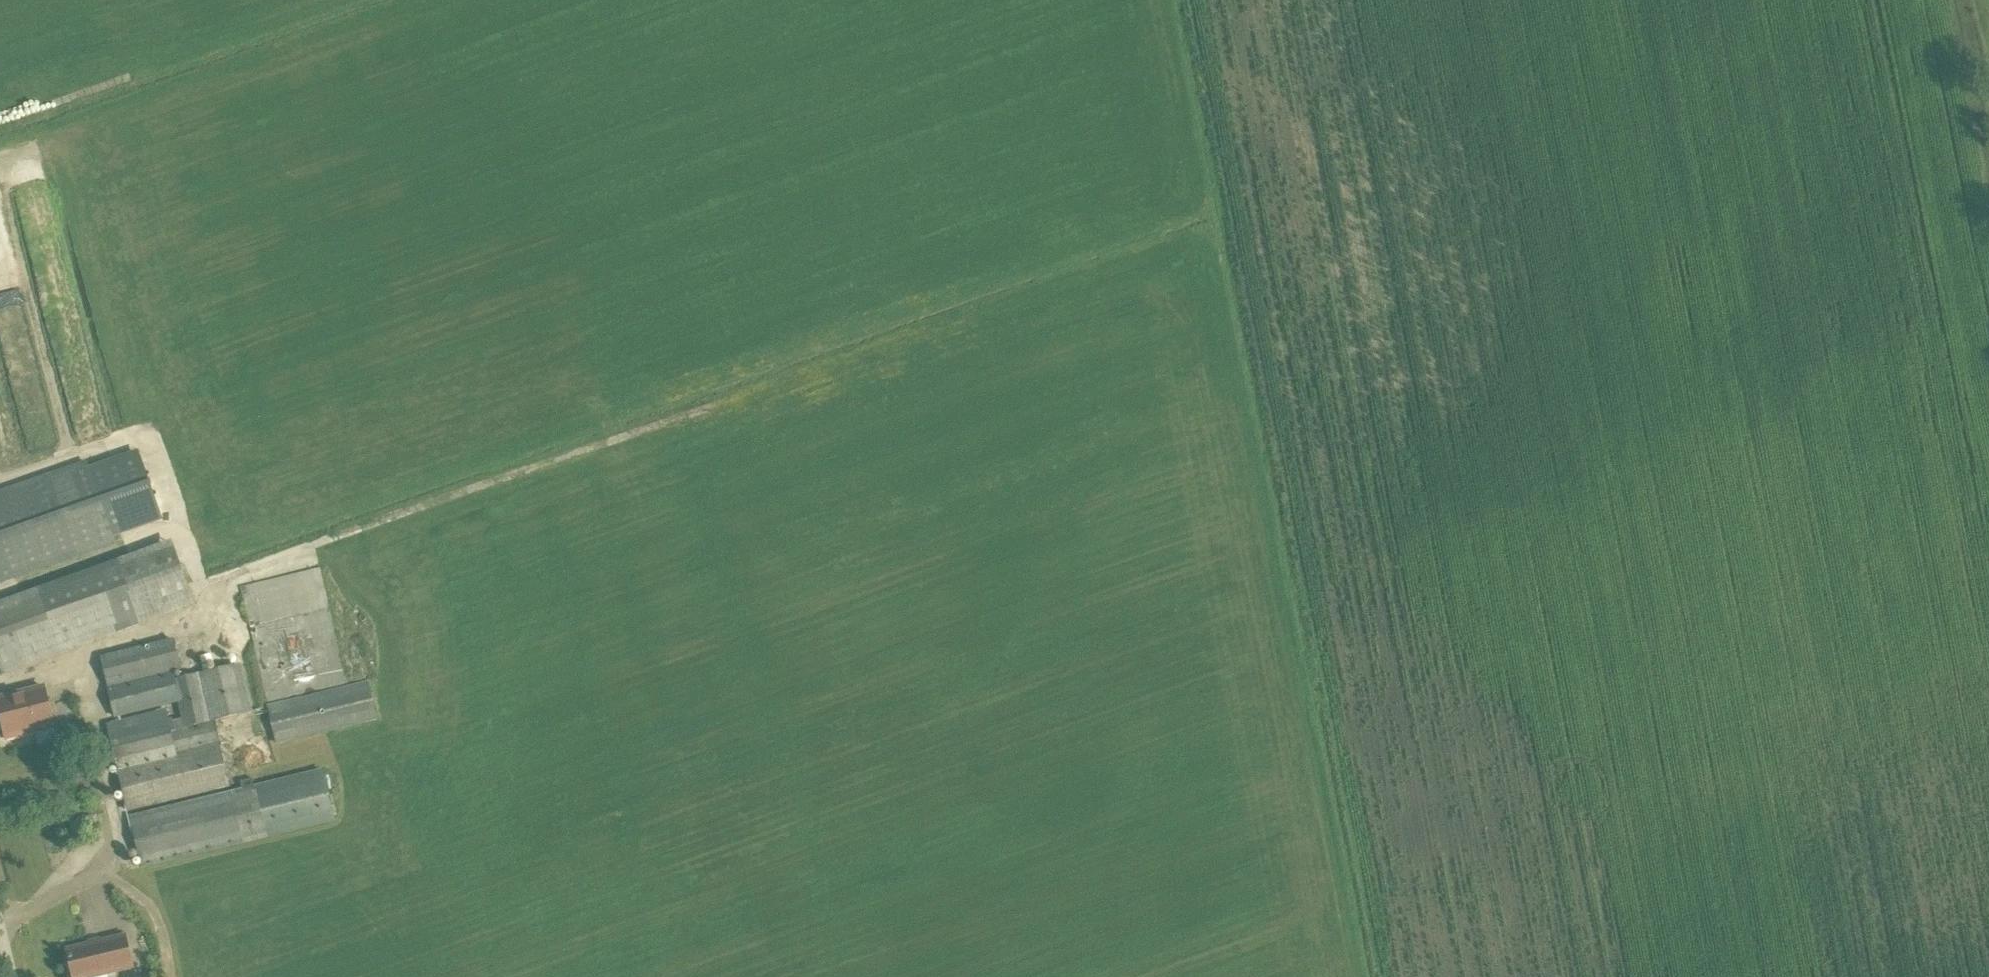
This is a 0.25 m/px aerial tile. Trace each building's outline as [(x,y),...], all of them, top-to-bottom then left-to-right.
[(83,555),(115,544),(112,536),(162,519),(136,447),(87,465),(85,460),(54,471),(0,490),(0,584),(83,555)] [(192,606),(169,540),(119,559),(0,601),(0,670),(2,675),(80,647),(80,646),(143,624),(192,606)] [(108,688),(182,669),(175,637),(100,656),(108,688)] [(252,712),(241,662),(175,678),(173,672),(107,688),(115,717),(177,701),(181,718),(173,720),(172,718),(169,718),(166,708),(106,723),(127,812),(230,787),(220,745),(222,745),(216,720),(252,712)] [(301,670),(304,682),(320,679),(317,667),(301,670)] [(276,745),(377,721),(369,680),(267,705),(276,745)] [(55,725),(46,686),(0,698),(0,718),(5,738),(55,725)] [(336,821),(323,768),(255,785),(253,778),(240,781),(242,788),(129,816),(141,868),(336,821)] [(125,935),(102,941),(101,940),(88,943),(88,944),(67,949),(73,976),(89,976),(133,967),(125,935)]
